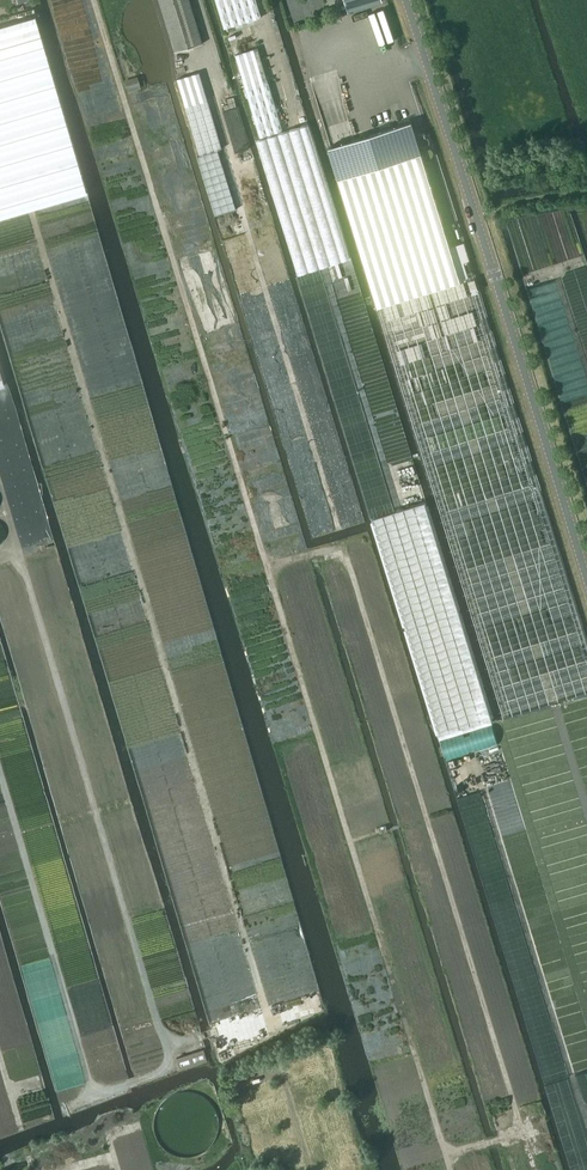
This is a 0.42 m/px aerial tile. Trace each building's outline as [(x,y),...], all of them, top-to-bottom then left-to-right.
[(175,52),(203,43),(189,0),(159,0),(175,52)] [(223,29),(260,17),(255,0),(214,0),(223,29)] [(382,1),(382,0),(345,0),(348,11),(382,1)] [(34,16),(0,26),(0,218),(86,193),(43,46),(34,16)] [(235,54),(259,137),(282,130),(258,48),(235,54)] [(177,79),(185,106),(207,100),(199,72),(177,79)] [(123,81),(126,92),(139,88),(136,77),(123,81)] [(185,106),(199,155),(217,150),(221,148),(207,100),(185,106)] [(411,122),(328,147),(338,179),(421,154),(411,122)] [(217,150),(199,155),(196,156),(214,216),(235,209),(217,150)] [(421,154),(338,179),(377,307),(460,281),(468,278),(463,263),(470,261),(464,242),(449,247),(421,154)] [(370,518),(372,524),(438,738),(493,721),(425,501),(370,518)]
